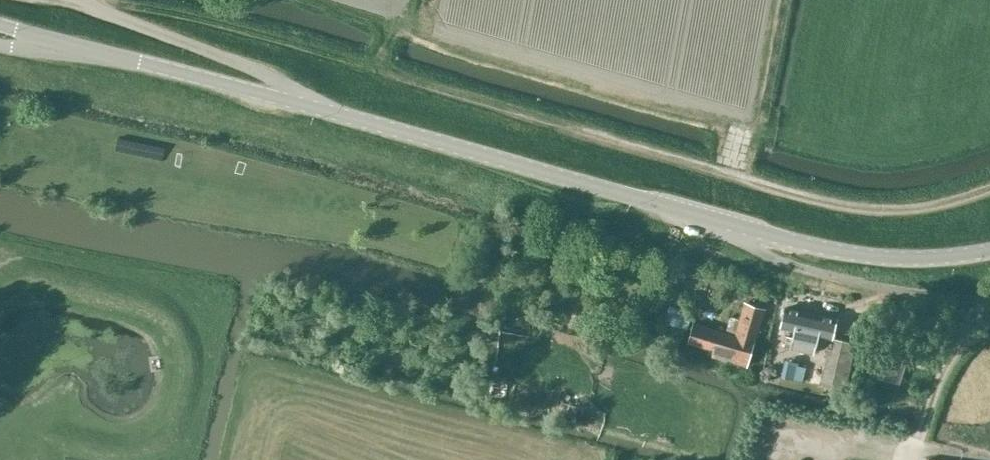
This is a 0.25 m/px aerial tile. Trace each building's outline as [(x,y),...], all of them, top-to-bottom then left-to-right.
[(753,342),(764,309),(745,303),(735,333),(693,323),(689,335),(687,342),(713,349),(712,355),(731,361),(746,364),(753,342)] [(833,327),(835,321),(785,310),(783,315),(782,315),(779,327),(793,330),(793,334),(792,336),(786,335),(784,346),(790,347),(790,346),(814,352),(817,335),(831,338),(833,335),(835,328),(833,327)] [(671,316),(667,328),(689,335),(693,323),(671,316)] [(888,334),(875,374),(892,380),(906,340),(888,334)] [(844,391),(856,344),(835,339),(833,349),(827,348),(818,385),(844,391)] [(785,365),(783,377),(802,381),(805,370),(785,365)]
